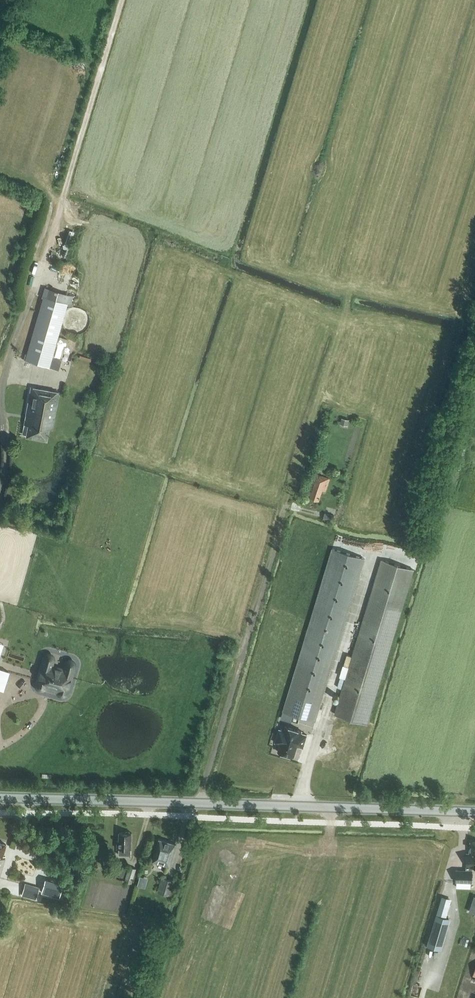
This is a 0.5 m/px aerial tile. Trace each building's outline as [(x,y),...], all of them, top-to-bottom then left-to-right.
[(70,305),(73,295),(49,288),(46,298),(43,297),(39,309),(32,306),(19,352),(25,353),(23,359),(25,359),(24,361),(30,363),(30,362),(58,370),(67,339),(57,336),(67,304),(70,305)] [(52,428),(58,392),(32,387),(25,423),(28,424),(26,435),(46,439),(49,427),(52,428)] [(321,470),(324,460),(318,458),(315,468),(321,470)] [(326,490),(330,478),(315,473),(312,482),(315,483),(310,497),(319,500),(322,489),(326,490)] [(334,515),(325,512),(323,518),(333,521),(334,515)] [(316,721),(365,558),(332,548),(282,711),(316,721)] [(368,723),(413,572),(414,569),(382,559),(335,713),(368,723)] [(62,667),(53,664),(55,660),(55,659),(55,658),(55,657),(54,655),(54,654),(53,653),(52,653),(50,652),(49,652),(48,652),(47,652),(45,652),(44,653),(43,654),(42,655),(42,656),(34,683),(34,684),(34,685),(34,686),(35,687),(36,689),(37,690),(38,690),(39,691),(41,691),(42,691),(44,690),(45,690),(56,692),(56,693),(57,694),(58,695),(58,696),(60,697),(62,697),(63,697),(64,697),(65,696),(67,695),(68,694),(76,666),(76,664),(76,663),(76,661),(75,660),(74,659),(72,658),(71,658),(70,658),(69,658),(68,658),(66,658),(66,659),(64,660),(64,661),(62,667)] [(276,753),(292,758),(295,747),(301,749),(304,736),(299,735),(299,733),(283,728),(282,732),(278,730),(274,744),(278,745),(276,753)] [(131,855),(132,832),(119,832),(119,854),(131,855)] [(169,866),(176,844),(159,839),(152,861),(169,866)] [(471,842),(471,849),(470,849),(470,852),(467,852),(467,870),(456,870),(456,882),(472,882),(472,866),(474,866),(474,842),(471,842)] [(127,866),(119,863),(115,874),(123,877),(127,866)] [(132,883),(136,868),(129,866),(124,880),(132,883)] [(174,896),(178,882),(174,881),(175,880),(162,877),(157,891),(174,896)] [(45,878),(42,891),(59,896),(62,882),(45,878)] [(24,881),(21,894),(35,898),(39,885),(24,881)] [(445,938),(451,918),(436,914),(430,934),(433,934),(431,940),(441,943),(443,937),(445,938)]
